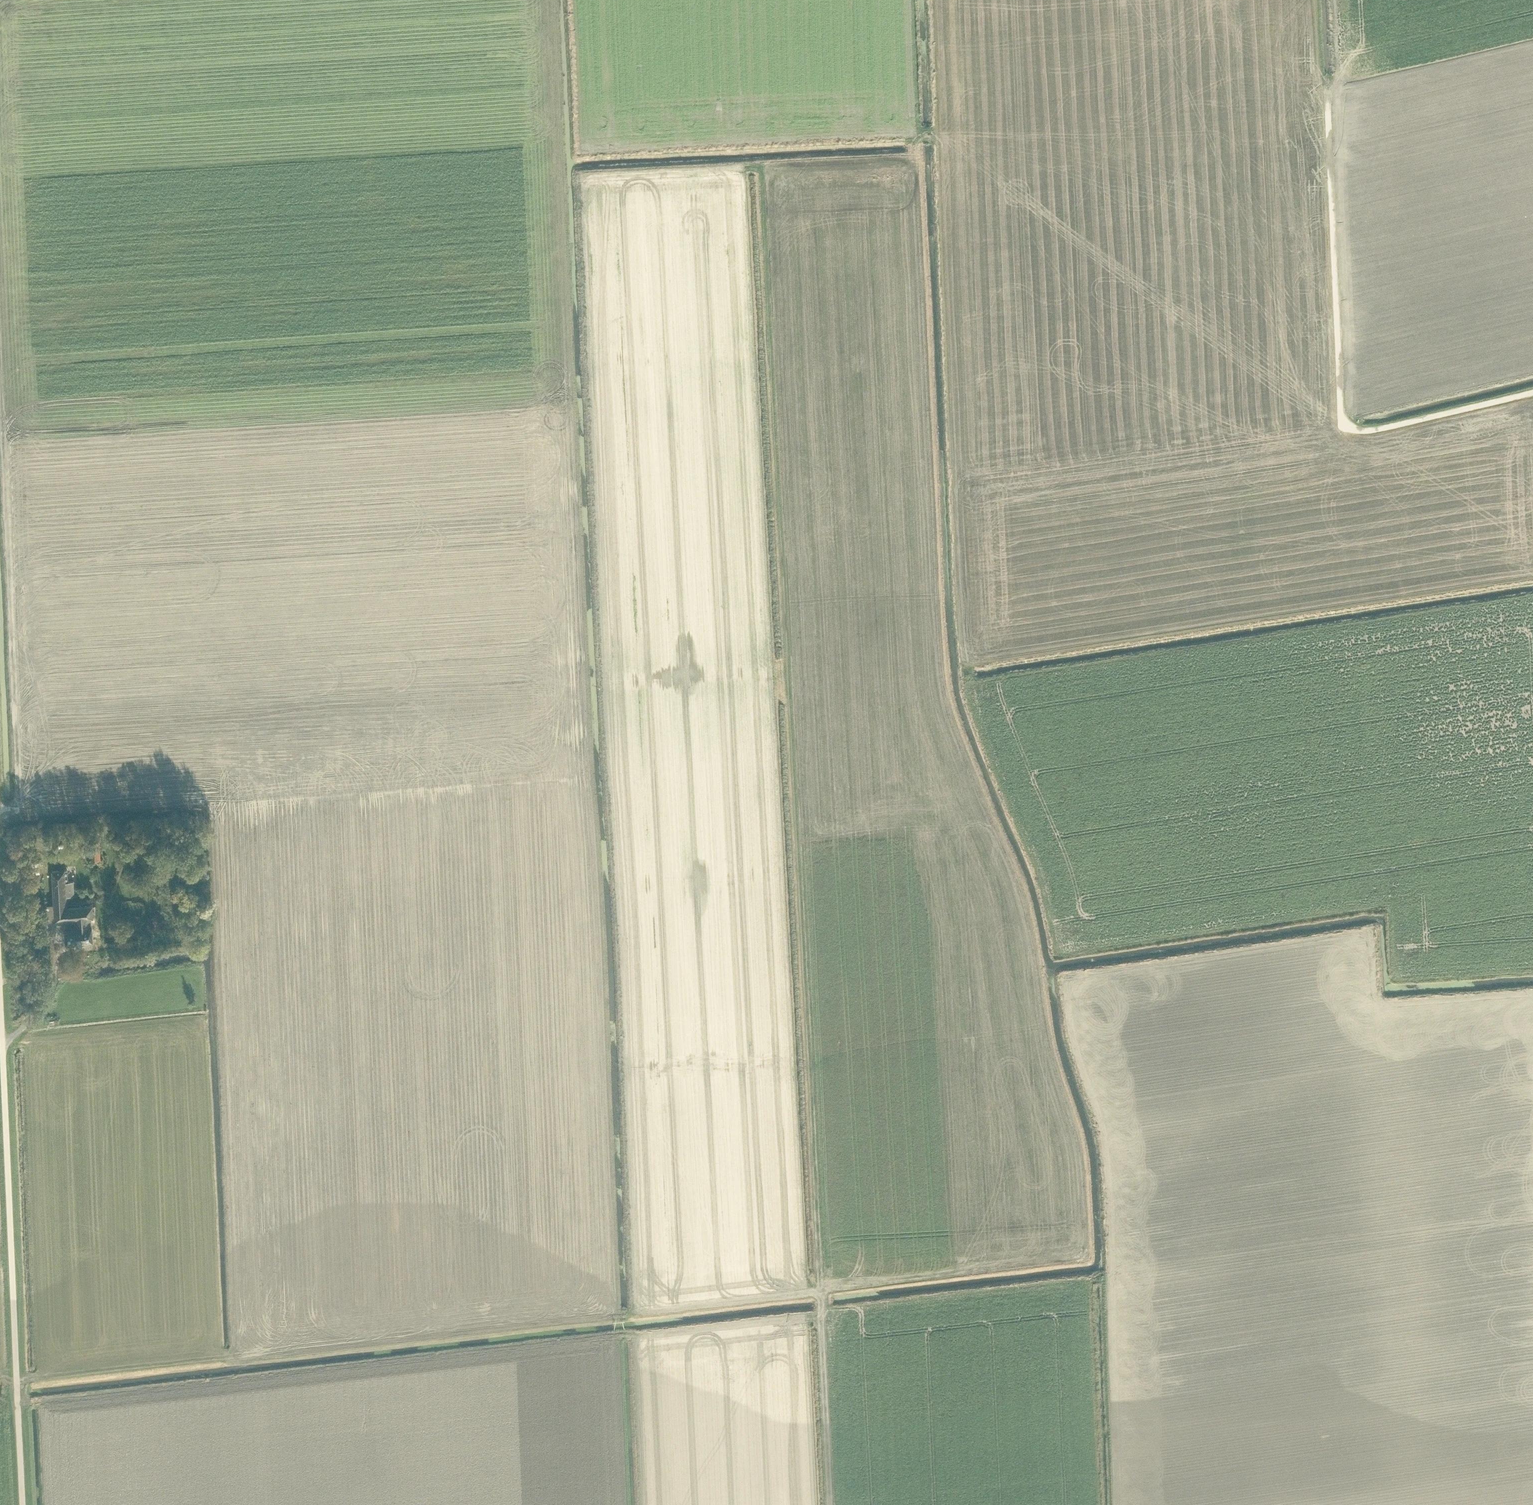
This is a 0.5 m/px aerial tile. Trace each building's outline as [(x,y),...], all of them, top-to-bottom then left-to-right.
[(74,881),(66,881),(65,869),(51,870),(53,900),(67,899),(67,895),(74,895),(74,881)] [(92,905),(67,907),(67,899),(53,900),(53,904),(44,905),(45,921),(54,921),(75,919),(75,927),(64,928),(65,942),(66,944),(76,943),(76,944),(84,944),(84,943),(92,942),(94,940),(92,918),(93,918),(92,905)]
